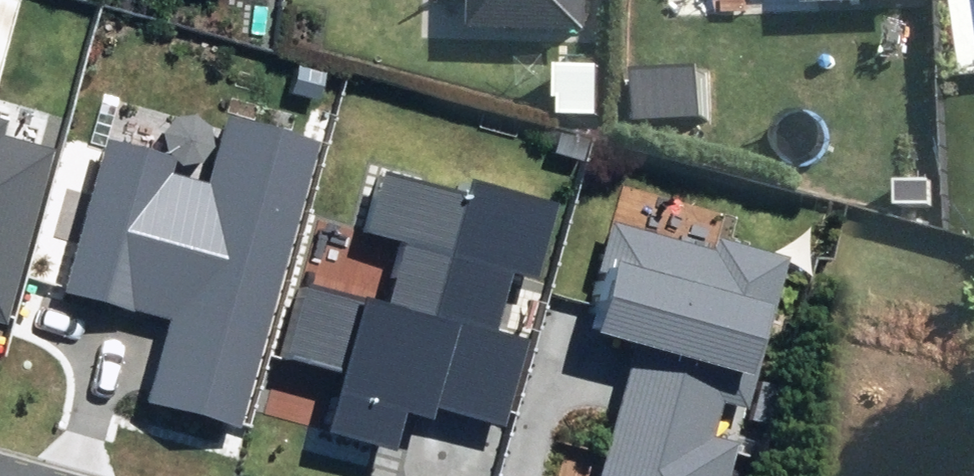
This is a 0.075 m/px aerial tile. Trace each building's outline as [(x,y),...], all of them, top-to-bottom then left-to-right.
[(584,25),(585,0),(468,0),(468,22),(584,25)] [(632,118),(699,114),(697,63),(629,67),(632,118)] [(9,325),(57,148),(5,134),(9,120),(0,118),(0,322),(9,325)] [(148,402),(241,427),(319,144),(229,119),(211,184),(175,174),(179,158),(108,138),(66,291),(171,320),(148,402)] [(537,274),(556,203),(476,182),(472,195),(384,171),(370,226),(414,237),(395,310),(299,284),(279,359),(344,377),(329,434),(402,453),(412,416),(437,423),(440,411),(507,428),(530,340),(498,331),(515,268),(537,274)] [(719,239),(716,249),(614,222),(586,327),(639,341),(603,475),(731,475),(741,441),(717,435),(726,401),(749,407),(789,258),(719,239)]
